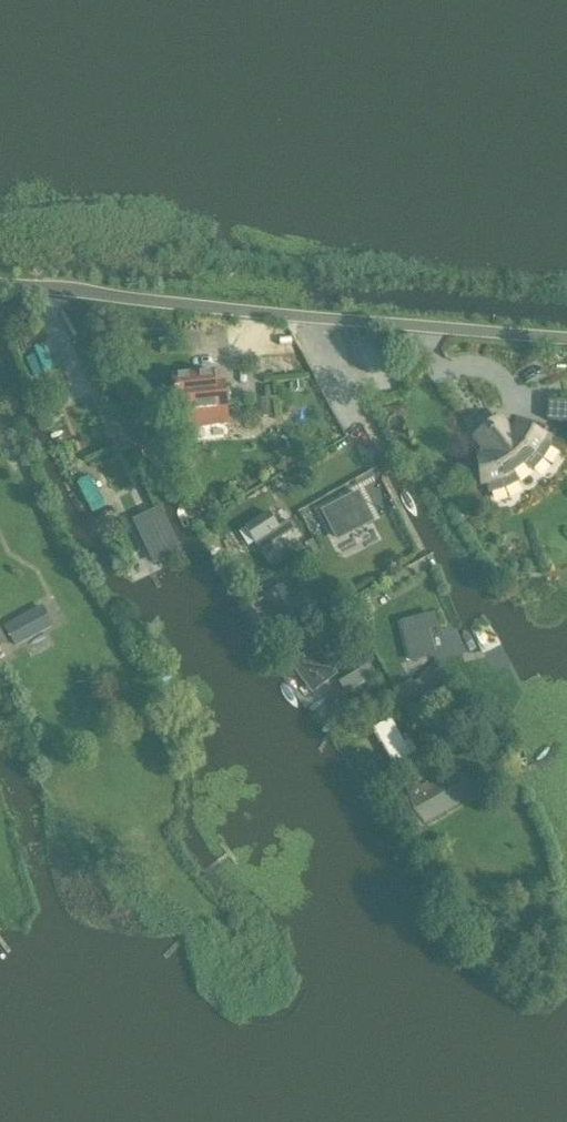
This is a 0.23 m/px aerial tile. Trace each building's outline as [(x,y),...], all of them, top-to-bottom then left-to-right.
[(35,349),(45,374),(63,366),(52,342),(35,349)] [(213,373),(177,376),(180,403),(185,402),(187,427),(227,423),(223,384),(214,385),(213,373)] [(256,421),(271,419),(268,400),(253,402),(256,421)] [(548,404),(547,421),(566,425),(566,403),(548,404)] [(488,484),(490,494),(493,493),(502,491),(508,488),(516,484),(518,482),(515,477),(527,467),(532,471),(534,469),(540,463),(544,457),(548,449),(549,446),(541,443),(543,438),(517,427),(513,436),(501,420),(477,440),(489,455),(479,457),(483,484),(488,484)] [(87,504),(92,514),(104,508),(89,478),(78,483),(88,503),(87,504)] [(356,494),(322,514),(337,540),(372,520),(356,494)] [(268,514),(246,529),(261,552),(272,545),(294,531),(289,522),(278,529),(268,514)] [(140,530),(151,553),(164,547),(168,557),(180,551),(164,518),(140,530)] [(387,579),(392,589),(411,579),(406,569),(387,579)] [(262,599),(284,634),(307,620),(292,596),(302,590),(295,580),(286,586),(285,585),(262,599)] [(6,628),(16,647),(52,627),(41,609),(6,628)] [(402,624),(412,662),(434,656),(427,630),(437,628),(434,616),(402,624)] [(308,676),(318,690),(336,676),(316,649),(292,666),(302,680),(308,676)] [(341,684),(347,695),(376,678),(369,667),(341,684)] [(397,692),(405,706),(418,699),(418,700),(447,682),(440,671),(413,687),(411,684),(397,692)] [(416,707),(424,721),(437,713),(429,699),(416,707)] [(404,745),(391,721),(373,731),(394,768),(416,754),(411,744),(404,745)] [(472,797),(457,772),(429,789),(428,786),(421,790),(418,785),(408,791),(426,824),(472,797)]
